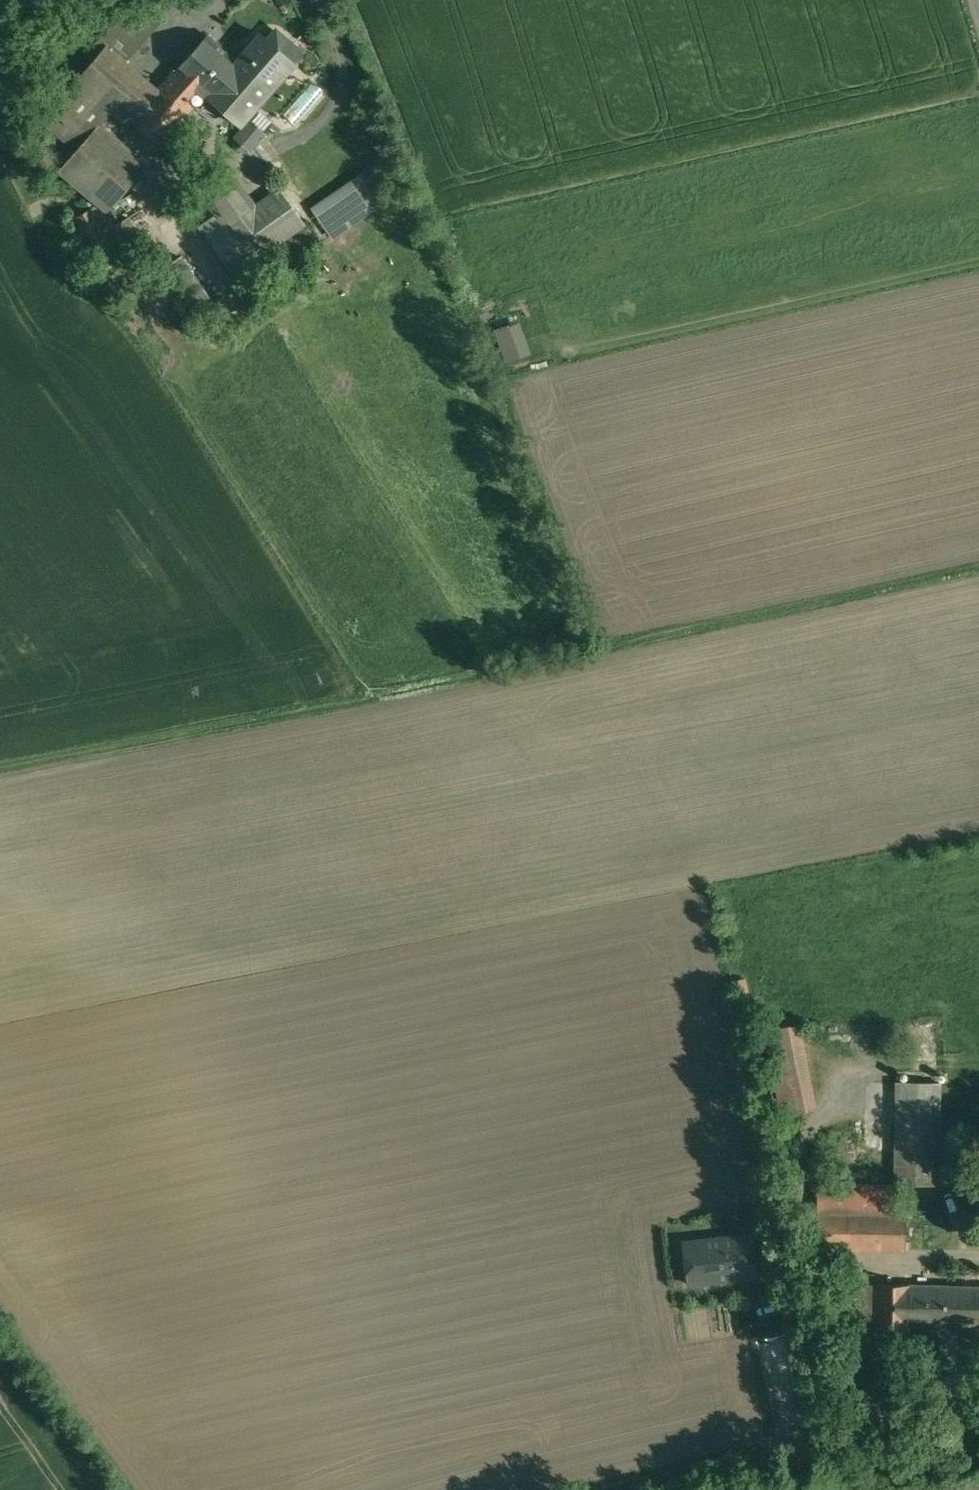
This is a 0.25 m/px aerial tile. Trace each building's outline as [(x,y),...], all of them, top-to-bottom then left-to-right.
[(206,37),(157,92),(125,65),(164,20),(142,0),(138,0),(90,53),(95,58),(43,118),(79,149),(101,124),(115,107),(159,145),(191,109),(194,112),(207,97),(236,63),(206,37)] [(236,63),(207,97),(239,125),(293,63),(261,35),(236,63)] [(148,163),(101,124),(79,149),(60,171),(92,199),(107,211),(148,163)] [(265,125),(248,142),(256,150),(273,133),(265,125)] [(315,206),(337,238),(396,197),(374,165),(315,206)] [(279,191),(256,208),(230,172),(216,182),(208,171),(200,177),(202,180),(196,184),(222,219),(204,232),(233,273),(303,224),(279,191)] [(107,211),(92,199),(87,202),(92,209),(76,219),(102,265),(145,242),(128,218),(115,227),(105,212),(107,211)] [(207,285),(191,294),(204,316),(220,306),(207,285)] [(800,1022),(779,1028),(787,1060),(782,1061),(786,1078),(812,1071),(800,1022)] [(941,1083),(898,1082),(896,1185),(904,1185),(939,1185),(941,1083)] [(939,1185),(904,1185),(904,1214),(904,1250),(938,1250),(939,1185)] [(866,1198),(818,1197),(818,1212),(850,1213),(866,1213),(866,1198)] [(850,1213),(818,1212),(817,1248),(849,1250),(850,1213)] [(866,1213),(850,1213),(849,1250),(904,1250),(904,1214),(866,1213)] [(750,1234),(684,1242),(689,1284),(754,1276),(750,1234)] [(875,1273),(853,1273),(851,1349),(873,1350),(875,1284),(875,1273)] [(910,1284),(875,1284),(873,1350),(908,1350),(909,1324),(910,1284)] [(910,1284),(909,1324),(978,1326),(978,1286),(910,1284)]
